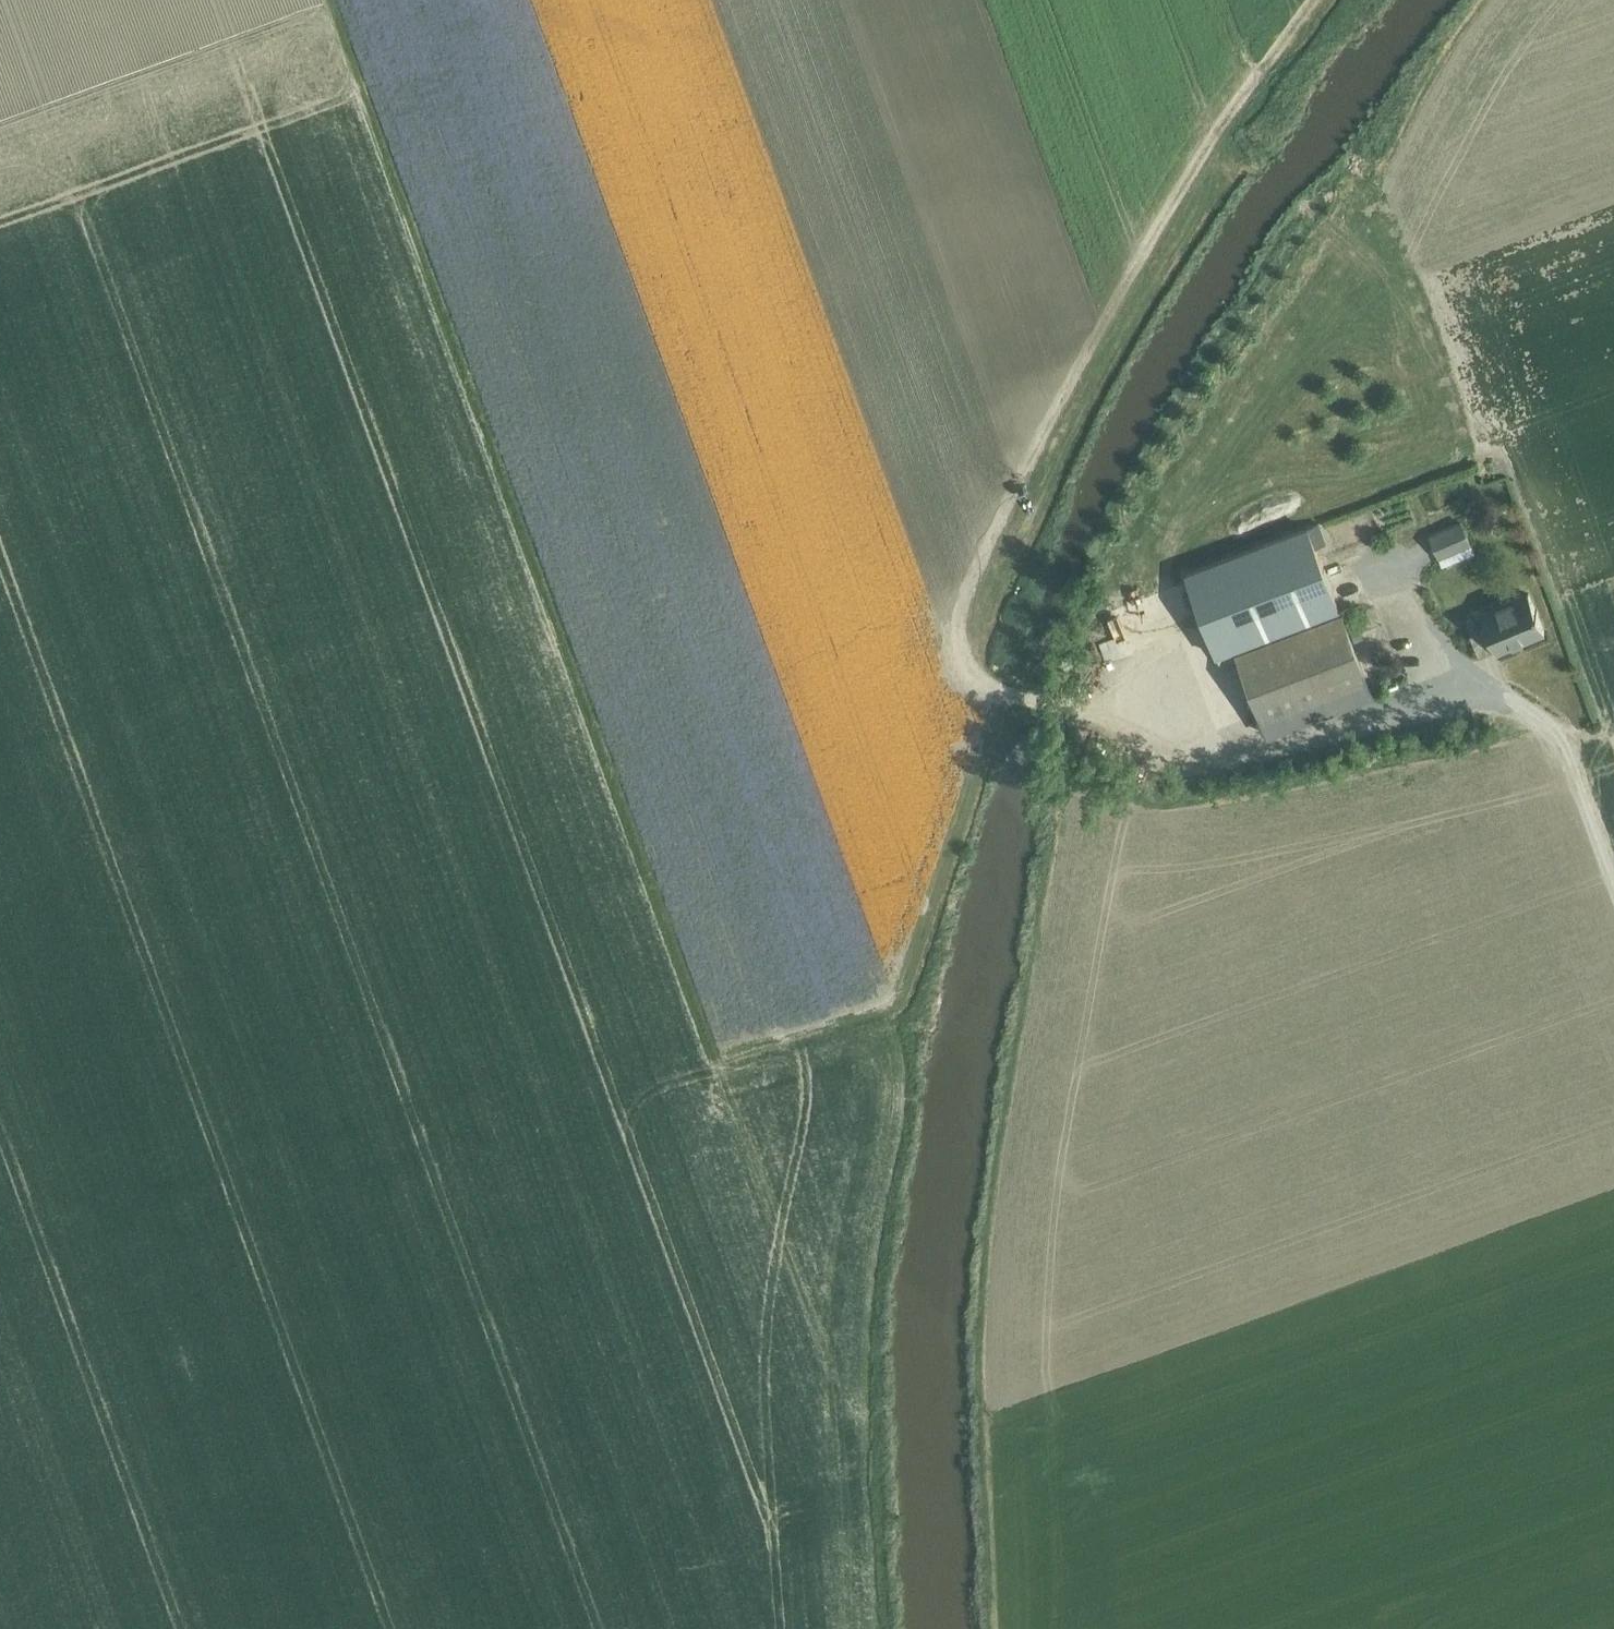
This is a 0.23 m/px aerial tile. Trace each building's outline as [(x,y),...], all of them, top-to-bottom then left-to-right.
[(1462,521),(1430,535),(1439,557),(1472,543),(1462,521)] [(1307,526),(1185,572),(1216,654),(1235,647),(1338,607),(1307,526)] [(1528,592),(1480,612),(1496,650),(1544,630),(1537,613),(1538,612),(1536,608),(1535,609),(1528,592)] [(1338,607),(1235,647),(1263,718),(1369,677),(1342,606),(1338,607)]
